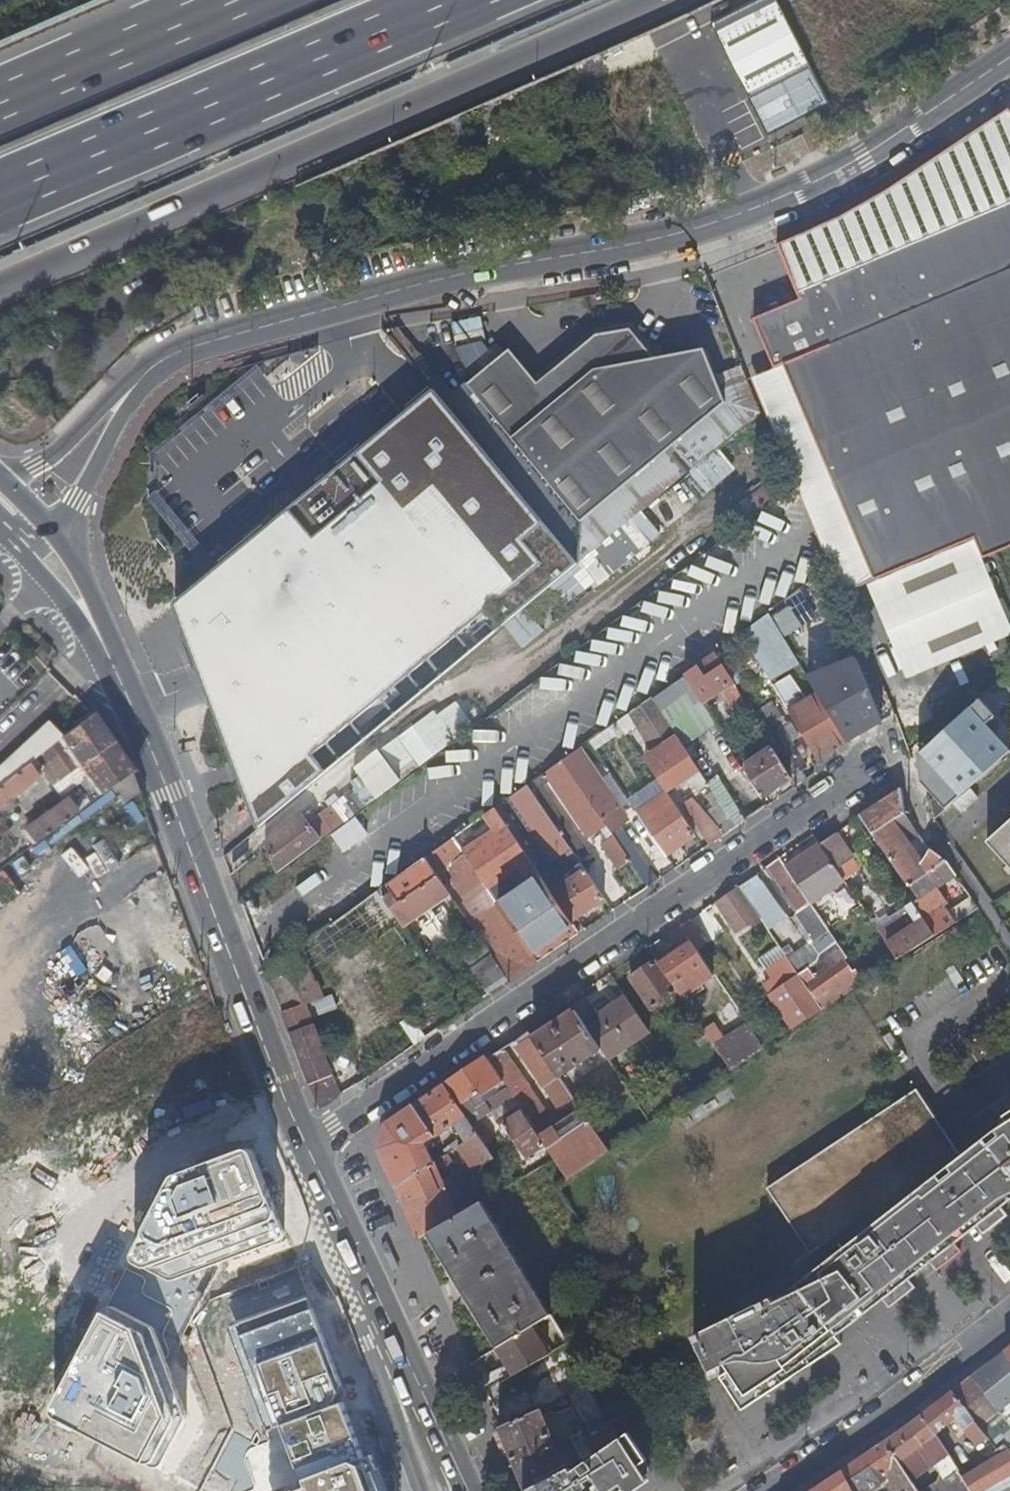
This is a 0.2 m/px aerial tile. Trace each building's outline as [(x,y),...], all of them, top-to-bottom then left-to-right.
[(713,24),(768,134),(828,104),(776,0),(762,0),(713,24)] [(818,229),(790,243),(809,300),(753,319),(776,362),(784,357),(873,573),(975,533),(986,555),(1009,546),(1009,116),(1008,112),(915,176),(896,188),(877,199),(818,229)] [(512,347),(468,384),(582,522),(728,402),(706,349),(657,356),(631,326),(596,334),(540,382),(512,347)] [(476,339),(455,348),(461,362),(482,353),(476,339)] [(212,559),(165,598),(219,733),(255,823),(576,563),(425,382),(403,401),(274,508),(212,559)] [(709,494),(691,471),(614,535),(632,557),(709,494)] [(867,582),(906,676),(1009,633),(1009,620),(975,537),(867,582)] [(823,583),(786,609),(795,623),(824,602),(830,616),(838,613),(831,597),(823,583)] [(500,626),(520,650),(541,632),(522,609),(500,626)] [(763,665),(757,655),(746,641),(720,659),(734,682),(736,685),(746,677),(754,671),(763,665)] [(720,659),(716,652),(685,675),(702,703),(724,688),(734,682),(720,659)] [(767,672),(763,665),(754,671),(759,678),(767,672)] [(702,703),(685,675),(652,697),(671,726),(685,717),(704,705),(702,703)] [(746,677),(736,685),(737,687),(740,692),(751,684),(746,677)] [(817,713),(809,701),(802,705),(786,679),(775,686),(818,758),(837,748),(833,741),(829,744),(812,716),(817,713)] [(736,685),(734,682),(724,688),(728,693),(737,687),(736,685)] [(737,687),(728,693),(724,696),(739,718),(751,710),(740,692),(737,687)] [(443,724),(463,708),(450,692),(430,707),(432,709),(443,724)] [(826,706),(819,694),(809,701),(817,713),(826,706)] [(671,726),(652,697),(620,720),(627,730),(636,724),(654,753),(676,787),(686,780),(697,797),(711,787),(697,766),(671,726)] [(756,716),(765,729),(783,718),(774,704),(756,716)] [(456,740),(479,723),(466,706),(463,708),(443,724),(456,740)] [(435,756),(456,740),(443,724),(432,709),(410,725),(411,726),(435,756)] [(718,727),(706,709),(696,716),(708,734),(718,727)] [(833,741),(817,713),(812,716),(829,744),(833,741)] [(998,764),(1009,753),(1009,737),(986,713),(967,731),(998,764)] [(78,782),(93,801),(110,789),(131,774),(92,716),(54,745),(42,755),(45,759),(41,773),(59,796),(78,782)] [(685,717),(671,726),(697,766),(708,759),(687,726),(690,724),(685,717)] [(765,729),(770,738),(784,729),(783,728),(787,725),(783,718),(765,729)] [(627,730),(620,720),(590,741),(597,751),(627,730)] [(793,776),(800,772),(808,767),(803,759),(797,750),(792,741),(800,736),(792,722),(787,725),(783,728),(784,729),(770,738),(793,776)] [(404,779),(435,756),(411,726),(381,750),(404,779)] [(718,727),(708,734),(706,736),(716,754),(730,745),(718,727)] [(967,792),(971,789),(998,764),(967,731),(937,757),(946,768),(942,771),(948,777),(951,773),(967,792)] [(35,760),(42,755),(54,745),(47,736),(0,772),(0,787),(35,760)] [(797,750),(803,759),(809,755),(803,746),(797,750)] [(378,799),(404,779),(381,750),(380,748),(355,769),(378,799)] [(613,796),(581,748),(563,761),(608,826),(619,842),(632,861),(650,887),(658,881),(622,828),(627,825),(618,811),(623,808),(614,795),(613,796)] [(764,798),(792,779),(791,777),(773,748),(744,767),(764,798)] [(654,753),(646,758),(668,792),(676,787),(654,753)] [(708,759),(697,766),(711,787),(722,781),(708,759)] [(38,779),(32,770),(39,765),(35,760),(0,787),(0,808),(38,779)] [(608,826),(563,761),(528,786),(580,862),(583,865),(591,859),(543,789),(552,783),(590,838),(602,830),(608,826)] [(360,812),(378,799),(355,769),(331,787),(337,795),(356,780),(361,786),(348,797),(360,812)] [(797,787),(806,781),(800,772),(793,776),(791,777),(792,779),(797,787)] [(123,806),(139,794),(131,774),(110,789),(123,806)] [(722,781),(711,787),(714,792),(719,800),(726,812),(739,804),(724,779),(722,781)] [(580,862),(528,786),(512,797),(555,860),(564,854),(573,867),(580,862)] [(910,885),(946,861),(931,850),(924,859),(919,866),(897,833),(899,832),(900,829),(900,827),(895,820),(906,813),(903,788),(862,815),(909,886),(910,885)] [(623,789),(614,795),(623,808),(627,804),(631,802),(623,789)] [(967,792),(954,803),(963,812),(979,798),(971,789),(967,792)] [(22,831),(33,846),(88,805),(77,791),(22,831)] [(697,835),(668,792),(639,813),(667,855),(697,835)] [(710,806),(719,800),(714,792),(705,799),(710,806)] [(682,798),(685,803),(693,797),(690,793),(682,798)] [(321,818),(332,833),(355,816),(360,812),(348,797),(324,815),(321,818)] [(713,844),(737,828),(726,812),(719,800),(710,806),(713,811),(705,816),(702,811),(693,797),(685,803),(713,844)] [(627,804),(623,808),(618,811),(627,825),(637,818),(627,804)] [(540,863),(501,805),(495,809),(535,866),(540,863)] [(713,811),(710,806),(702,811),(705,816),(713,811)] [(500,904),(509,917),(532,950),(533,953),(540,949),(546,957),(558,949),(552,941),(575,925),(573,922),(553,893),(535,866),(495,809),(485,817),(496,834),(466,854),(489,887),(520,866),(532,883),(529,885),(535,894),(532,895),(531,893),(525,897),(529,903),(522,908),(513,896),(500,904)] [(900,827),(900,829),(903,827),(911,821),(906,813),(895,820),(900,827)] [(305,815),(303,816),(310,825),(321,818),(324,815),(305,815)] [(266,844),(279,873),(332,833),(321,818),(310,825),(303,816),(266,844)] [(1009,867),(1009,821),(987,841),(1009,867)] [(619,842),(608,826),(602,830),(612,846),(619,842)] [(919,866),(924,859),(903,827),(900,829),(899,832),(897,833),(919,866)] [(819,845),(844,881),(861,870),(836,833),(819,845)] [(455,837),(426,858),(440,875),(461,860),(467,870),(460,876),(494,927),(509,917),(500,904),(489,887),(466,854),(455,837)] [(632,861),(619,842),(612,846),(606,851),(619,870),(632,861)] [(811,903),(844,881),(819,845),(787,868),(801,888),(811,903)] [(426,858),(380,891),(396,915),(403,927),(404,928),(452,895),(426,858)] [(787,868),(780,858),(766,868),(815,941),(829,931),(828,929),(823,921),(817,913),(811,903),(801,888),(787,868)] [(956,875),(946,861),(910,885),(920,899),(923,897),(932,891),(938,899),(943,896),(938,888),(956,875)] [(558,889),(540,863),(535,866),(553,893),(558,889)] [(606,899),(586,870),(558,889),(553,893),(573,922),(606,899)] [(766,880),(745,894),(758,914),(762,919),(782,905),(766,880)] [(745,894),(739,886),(716,902),(739,937),(753,928),(748,921),(758,914),(745,894)] [(929,905),(938,899),(932,891),(923,897),(929,905)] [(936,936),(978,909),(972,899),(950,915),(944,907),(925,920),(936,936)] [(899,961),(936,936),(925,920),(914,903),(907,907),(918,924),(888,944),(899,961)] [(471,925),(460,907),(456,910),(458,912),(453,915),(456,920),(454,922),(461,932),(471,925)] [(823,921),(828,929),(837,923),(826,907),(817,913),(823,921)] [(753,928),(763,921),(762,919),(758,914),(748,921),(753,928)] [(403,927),(396,915),(372,932),(438,1030),(462,1013),(404,928),(403,927)] [(333,925),(303,946),(319,986),(357,959),(333,925)] [(687,993),(715,975),(690,937),(676,947),(678,951),(665,960),(687,993)] [(492,955),(484,943),(463,956),(471,969),(492,955)] [(287,958),(268,972),(284,1012),(306,1004),(309,1010),(326,1004),(319,986),(303,946),(287,958)] [(848,958),(840,946),(809,968),(817,980),(843,961),(848,958)] [(533,953),(532,950),(502,970),(507,977),(510,981),(539,961),(533,953)] [(507,977),(502,970),(492,955),(471,969),(486,991),(507,977)] [(764,986),(767,990),(796,970),(787,957),(764,972),(770,981),(764,986)] [(852,973),(856,970),(848,958),(843,961),(852,973)] [(678,992),(682,997),(687,993),(665,960),(659,964),(678,992)] [(652,1009),(678,992),(659,964),(657,961),(631,978),(652,1009)] [(850,993),(865,983),(856,970),(852,973),(843,961),(817,980),(809,968),(799,975),(823,1010),(850,993)] [(794,1030),(823,1010),(799,975),(796,970),(767,990),(788,1020),(794,1030)] [(602,1050),(609,1060),(651,1032),(626,996),(610,1006),(614,1012),(588,1029),(602,1050)] [(306,1004),(284,1012),(311,1084),(312,1084),(317,1099),(330,1103),(341,1095),(314,1025),(339,1016),(334,1002),(326,1004),(309,1010),(306,1004)] [(534,1038),(561,1077),(602,1050),(588,1029),(575,1010),(534,1038)] [(413,1017),(401,1024),(416,1045),(427,1038),(413,1017)] [(703,1052),(713,1044),(712,1043),(711,1041),(696,1019),(685,1025),(703,1052)] [(349,1060),(362,1081),(416,1045),(401,1024),(354,1052),(356,1055),(349,1060)] [(731,1071),(766,1049),(750,1027),(728,1042),(724,1035),(712,1043),(713,1044),(731,1071)] [(562,1102),(573,1095),(561,1077),(534,1038),(532,1035),(521,1042),(562,1102)] [(546,1146),(568,1179),(611,1151),(585,1114),(575,1121),(558,1132),(506,1054),(491,1064),(509,1090),(523,1112),(546,1146)] [(487,1057),(445,1085),(459,1107),(472,1099),(476,1096),(479,1100),(490,1092),(495,1099),(501,1094),(509,1090),(491,1064),(487,1057)] [(667,1081),(679,1074),(674,1067),(663,1075),(667,1081)] [(381,1149),(397,1187),(434,1163),(429,1151),(436,1146),(432,1139),(456,1123),(464,1136),(468,1141),(478,1134),(459,1107),(445,1085),(388,1124),(381,1149)] [(501,1094),(516,1117),(523,1112),(509,1090),(501,1094)] [(998,1201),(962,1156),(917,1091),(767,1191),(780,1209),(752,1229),(802,1291),(826,1273),(843,1295),(866,1278),(879,1295),(890,1308),(891,1309),(916,1288),(906,1275),(927,1259),(937,1271),(937,1272),(963,1251),(951,1237),(973,1219),(985,1234),(1009,1214),(998,1201)] [(479,1109),(495,1099),(490,1092),(479,1100),(476,1096),(472,1099),(479,1109)] [(575,1121),(585,1114),(582,1109),(573,1095),(562,1102),(575,1121)] [(525,1160),(546,1146),(523,1112),(516,1117),(502,1126),(525,1160)] [(996,1128),(1001,1135),(989,1144),(1009,1170),(1009,1119),(996,1128)] [(996,1128),(972,1147),(962,1156),(998,1201),(1008,1193),(1009,1191),(1009,1170),(989,1144),(1001,1135),(996,1128)] [(481,1169),(495,1160),(478,1134),(468,1141),(459,1147),(476,1172),(472,1174),(477,1181),(485,1175),(481,1169)] [(450,1146),(453,1151),(459,1147),(468,1141),(464,1136),(450,1146)] [(249,1151),(238,1151),(169,1176),(48,1407),(49,1417),(152,1468),(159,1464),(184,1421),(185,1410),(166,1363),(223,1261),(279,1241),(283,1232),(254,1156),(249,1151)] [(397,1187),(419,1240),(429,1234),(472,1207),(468,1202),(462,1206),(458,1200),(451,1205),(439,1175),(445,1171),(447,1174),(457,1168),(447,1154),(434,1163),(397,1187)] [(429,1234),(498,1348),(532,1327),(550,1317),(553,1315),(481,1201),(472,1207),(429,1234)] [(807,1369),(829,1354),(844,1344),(834,1331),(879,1295),(866,1278),(843,1295),(826,1273),(802,1291),(779,1308),(772,1299),(693,1338),(711,1374),(727,1367),(731,1373),(752,1405),(807,1369)] [(233,1324),(293,1483),(272,1490),(388,1490),(313,1294),(233,1324)] [(516,1360),(522,1369),(550,1355),(532,1327),(498,1348),(509,1365),(516,1360)] [(543,1413),(544,1416),(553,1413),(558,1415),(573,1408),(589,1436),(612,1423),(567,1345),(550,1355),(522,1369),(514,1373),(484,1389),(492,1409),(509,1401),(519,1423),(543,1413)] [(1007,1350),(974,1377),(1002,1411),(1009,1404),(1009,1354),(1007,1350)] [(509,1365),(514,1373),(522,1369),(516,1360),(509,1365)] [(752,1405),(731,1373),(722,1378),(744,1411),(752,1405)] [(1002,1411),(974,1377),(941,1403),(924,1415),(936,1434),(953,1421),(956,1424),(960,1421),(978,1446),(989,1438),(981,1427),(1002,1411)] [(1009,1422),(1009,1404),(1002,1411),(1009,1422)] [(501,1431),(526,1490),(567,1469),(544,1416),(543,1413),(519,1423),(501,1431)] [(965,1477),(936,1434),(924,1415),(888,1441),(912,1480),(935,1465),(942,1475),(936,1482),(921,1490),(974,1490),(965,1477)] [(612,1423),(589,1436),(587,1437),(590,1444),(580,1449),(585,1461),(609,1449),(622,1440),(612,1423)] [(641,1467),(650,1461),(632,1433),(622,1440),(641,1467)] [(526,1490),(622,1490),(626,1489),(627,1489),(628,1489),(647,1476),(647,1475),(641,1467),(622,1440),(609,1449),(574,1473),(572,1467),(567,1469),(526,1490)] [(844,1470),(856,1490),(871,1490),(889,1479),(896,1490),(919,1490),(912,1480),(888,1441),(844,1470)] [(1009,1476),(1009,1475),(1009,1450),(1006,1444),(996,1450),(1001,1456),(965,1477),(974,1490),(982,1490),(1009,1476)] [(641,1467),(647,1475),(656,1470),(650,1461),(641,1467)] [(812,1490),(856,1490),(844,1470),(812,1490)] [(629,1490),(634,1490),(650,1481),(647,1476),(628,1489),(629,1490)] [(1009,1476),(982,1490),(1009,1490),(1009,1477),(1009,1476)]
